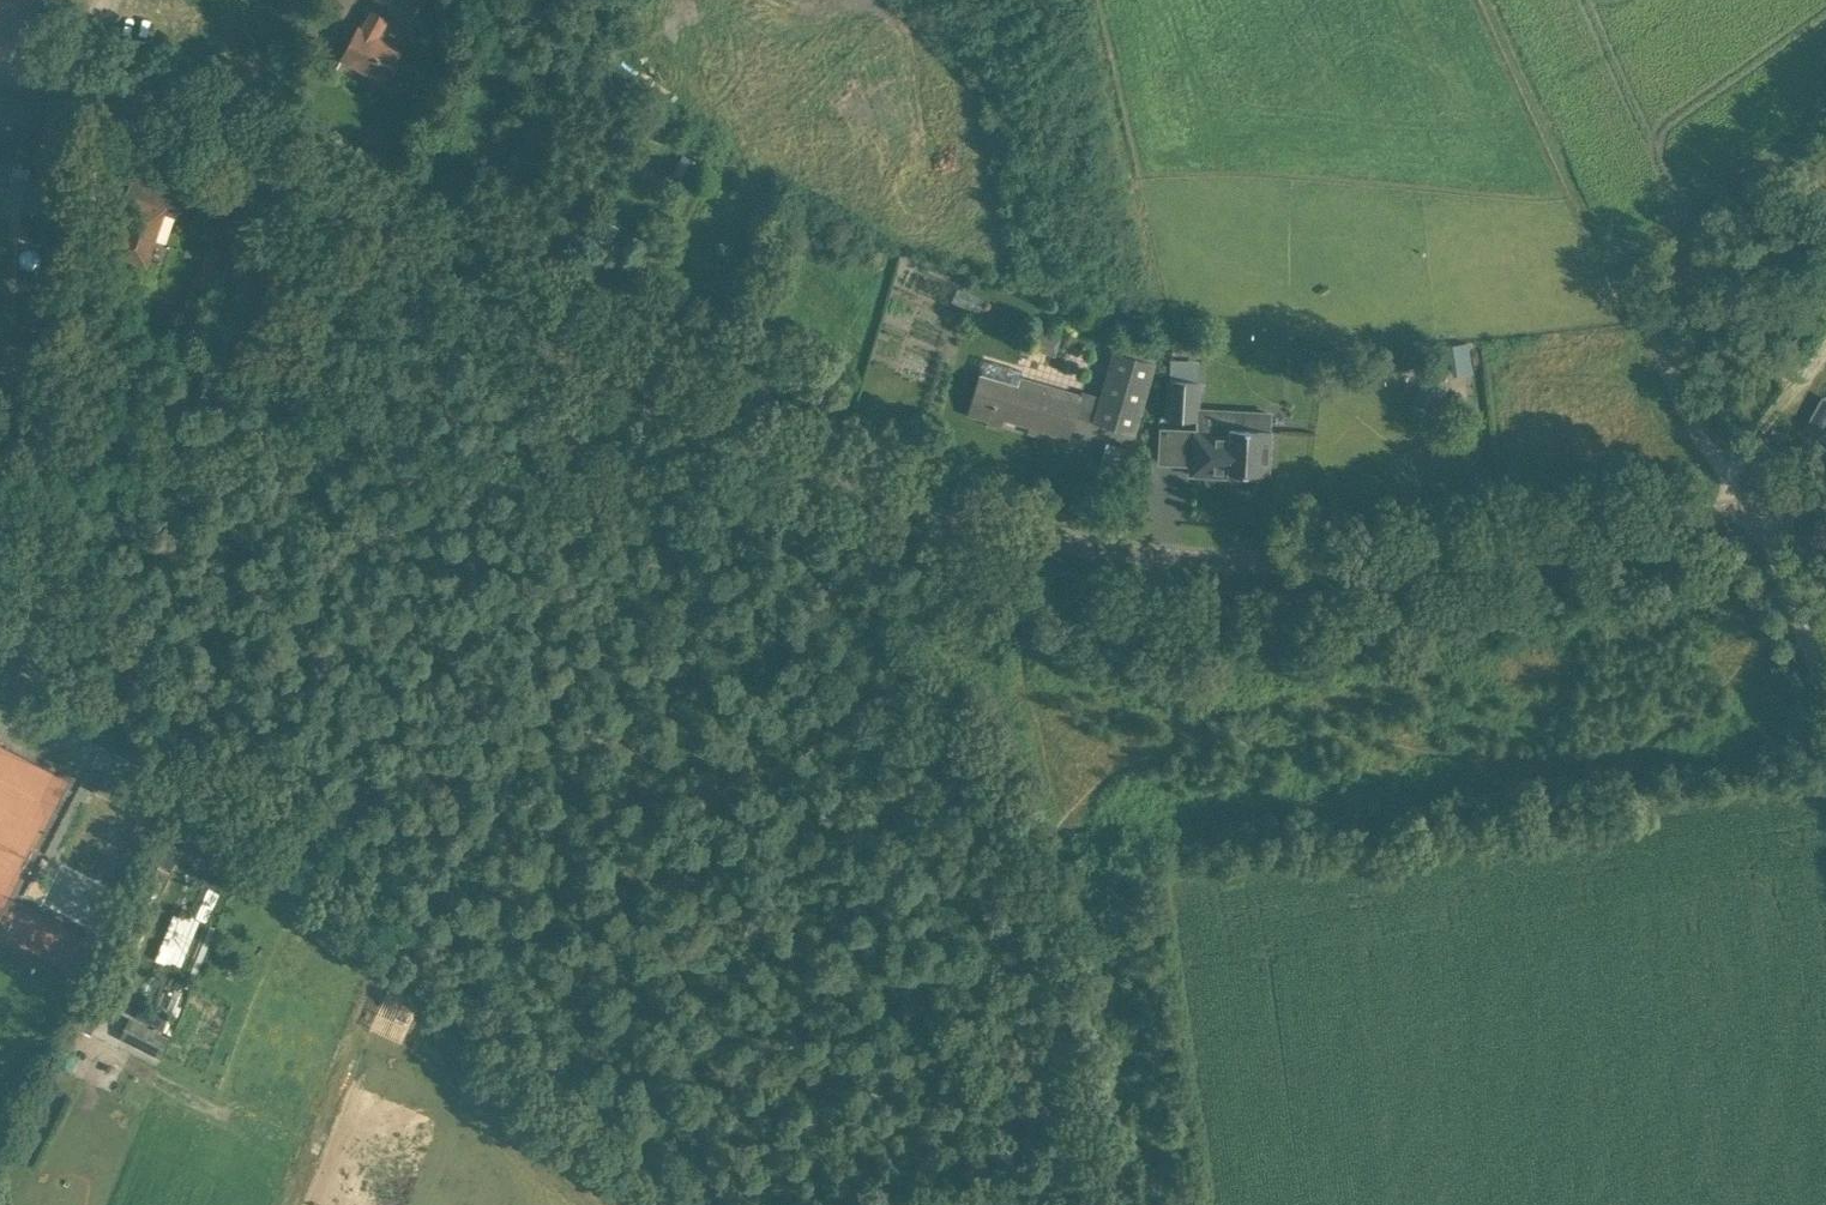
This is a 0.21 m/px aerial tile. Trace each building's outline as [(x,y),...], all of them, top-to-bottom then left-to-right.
[(343,58),(350,62),(371,73),(369,77),(383,85),(401,50),(377,37),(387,19),(371,10),(361,28),(359,27),(343,58)] [(702,164),(685,155),(671,182),(688,191),(702,164)] [(116,255),(140,263),(146,265),(155,240),(152,239),(163,209),(175,214),(176,210),(184,207),(187,200),(182,192),(184,188),(137,172),(128,197),(139,201),(128,230),(126,229),(116,255)] [(23,211),(54,217),(54,213),(60,183),(30,177),(23,211)] [(214,245),(203,267),(195,284),(212,292),(231,253),(214,245)] [(956,288),(951,300),(977,312),(982,299),(956,288)] [(1468,342),(1452,345),(1456,376),(1472,373),(1468,342)] [(1114,352),(1094,421),(1135,433),(1159,353),(1150,350),(1146,361),(1114,352)] [(985,359),(976,391),(970,414),(989,420),(988,424),(1000,427),(1003,417),(1031,425),(1029,431),(1067,442),(1081,396),(1042,385),(1041,391),(1017,384),(1021,370),(985,359)] [(1428,402),(1439,385),(1428,377),(1416,394),(1428,402)] [(1167,419),(1196,421),(1199,381),(1169,379),(1167,419)] [(1806,427),(1820,435),(1825,424),(1825,397),(1823,395),(1806,427)] [(1184,461),(1191,462),(1190,474),(1259,478),(1259,474),(1270,474),(1272,430),(1269,430),(1269,413),(1243,411),(1242,429),(1229,428),(1229,433),(1192,431),(1192,438),(1185,438),(1184,461)] [(108,773),(105,779),(99,790),(111,796),(121,778),(109,772),(108,773)] [(208,888),(196,920),(169,909),(151,956),(185,969),(215,891),(208,888)] [(112,980),(108,989),(117,993),(121,984),(112,980)] [(94,993),(77,1028),(91,1035),(108,1000),(94,993)] [(133,1018),(123,1038),(160,1057),(170,1037),(133,1018)]
